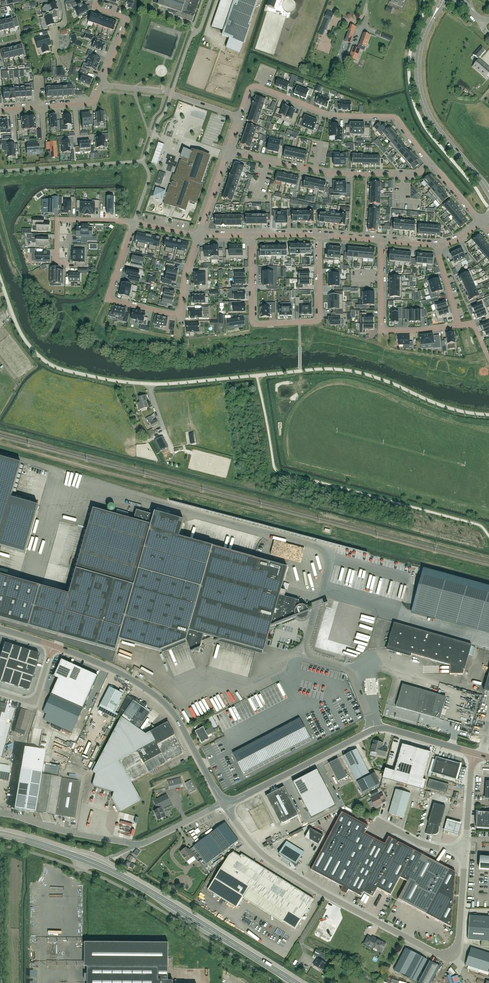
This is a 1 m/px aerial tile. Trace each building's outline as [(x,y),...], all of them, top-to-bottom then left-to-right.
[(199,0),(155,0),(154,3),(158,4),(157,5),(158,5),(169,9),(168,12),(174,14),(173,15),(192,22),(199,0)] [(211,27),(223,31),(222,36),(229,39),(226,49),(239,53),(257,0),(220,0),(211,27)] [(269,21),(275,0),(268,0),(262,19),(269,21)] [(80,5),(80,2),(70,4),(73,11),(74,10),(77,16),(82,14),(82,15),(85,13),(85,12),(87,11),(86,9),(87,8),(85,5),(84,5),(81,6),(80,5)] [(54,3),(48,5),(50,9),(51,14),(44,16),(47,26),(53,24),(52,18),(57,17),(55,10),(56,10),(57,10),(55,3),(54,3)] [(42,13),(43,13),(42,14),(43,17),(39,18),(42,29),(47,28),(47,26),(44,16),(51,14),(50,9),(48,5),(41,7),(42,10),(42,11),(42,13)] [(324,18),(325,18),(318,34),(323,36),(325,30),(326,30),(330,20),(331,20),(334,13),(327,10),(324,18)] [(98,25),(101,17),(101,16),(96,15),(93,23),(98,25)] [(12,19),(6,20),(8,29),(9,30),(14,29),(14,28),(18,27),(16,18),(12,19)] [(103,27),(108,29),(111,20),(109,20),(109,19),(106,18),(103,27)] [(111,20),(108,29),(114,31),(116,22),(111,20)] [(348,30),(345,37),(344,41),(350,44),(356,27),(350,25),(348,28),(347,30),(348,30)] [(357,28),(352,39),(356,41),(361,30),(357,28)] [(370,35),(363,33),(359,45),(365,47),(370,35)] [(50,45),(47,35),(34,39),(37,48),(41,47),(42,53),(49,51),(47,46),(50,45)] [(104,46),(105,44),(95,40),(91,47),(102,52),(103,49),(104,50),(105,47),(104,46)] [(360,50),(352,47),(348,58),(356,61),(360,50)] [(473,55),(475,57),(474,59),(477,62),(473,66),(483,75),(486,77),(488,73),(488,69),(478,59),(484,51),(485,51),(480,47),(473,55)] [(88,57),(87,60),(97,64),(100,59),(93,56),(95,53),(88,50),(86,56),(88,57)] [(97,64),(87,60),(85,64),(83,63),(81,69),(87,71),(88,68),(95,71),(95,69),(96,70),(98,66),(97,66),(97,64)] [(89,85),(92,78),(85,75),(86,72),(80,70),(79,73),(82,74),(79,81),(81,82),(80,83),(84,84),(84,83),(89,85)] [(288,85),(293,87),(295,83),(290,81),(289,83),(278,79),(275,85),(279,87),(278,87),(281,89),(281,88),(286,90),(288,85)] [(28,84),(24,84),(24,87),(25,97),(31,97),(30,91),(34,91),(33,82),(30,82),(30,83),(28,84)] [(294,95),(294,94),(305,99),(306,99),(307,95),(311,96),(313,90),(307,88),(306,91),(297,87),(294,95)] [(315,103),(327,107),(330,99),(318,95),(315,103)] [(254,101),(265,105),(266,100),(265,99),(266,98),(262,97),(262,98),(256,96),(254,101)] [(335,100),(334,108),(338,108),(338,110),(350,111),(351,103),(339,102),(339,100),(335,100)] [(265,105),(254,101),(252,106),(262,109),(263,105),(265,105)] [(260,114),(262,109),(252,106),(251,111),(260,114)] [(283,121),(289,108),(282,106),(280,111),(276,110),(274,117),(283,121)] [(295,110),(289,108),(283,121),(293,125),(297,116),(293,115),(295,110)] [(259,119),(260,114),(251,111),(249,116),(259,119)] [(81,113),(81,121),(82,128),(88,127),(88,125),(92,125),(91,116),(89,116),(89,112),(81,113)] [(96,120),(93,120),(94,127),(97,126),(97,123),(104,123),(104,119),(105,119),(105,115),(104,115),(104,112),(96,113),(96,120)] [(50,120),(49,120),(49,125),(50,125),(50,129),(56,128),(56,130),(59,130),(59,121),(56,121),(55,115),(49,116),(50,120)] [(70,115),(63,115),(63,120),(60,121),(61,130),(67,130),(66,125),(71,125),(70,115)] [(257,124),(259,119),(249,116),(247,121),(257,124)] [(297,125),(307,129),(311,118),(305,116),(303,119),(300,118),(297,125)] [(22,130),(28,129),(28,117),(21,118),(21,122),(17,122),(18,132),(22,132),(22,130)] [(28,117),(28,129),(35,129),(35,128),(37,128),(37,120),(34,121),(34,117),(28,117)] [(311,118),(307,129),(316,133),(319,126),(315,124),(317,121),(311,118)] [(5,129),(6,133),(11,133),(10,121),(7,121),(6,119),(0,120),(0,130),(5,129)] [(357,134),(357,124),(355,124),(355,123),(351,123),(351,124),(350,124),(350,128),(345,128),(345,136),(353,136),(353,134),(357,134)] [(359,124),(357,124),(357,134),(361,134),(361,137),(369,137),(370,128),(364,128),(364,124),(363,124),(363,123),(359,123),(359,124)] [(374,128),(380,135),(388,128),(385,124),(382,126),(379,123),(374,128)] [(246,130),(255,133),(256,130),(259,131),(260,127),(257,126),(257,127),(247,124),(246,130)] [(342,141),(342,129),(338,128),(338,124),(329,124),(329,136),(335,137),(335,141),(342,141)] [(384,135),(387,138),(394,132),(390,127),(388,128),(380,135),(382,137),(384,135)] [(244,134),(253,138),(255,133),(246,130),(244,134)] [(394,132),(387,138),(390,143),(389,144),(397,138),(398,136),(395,132),(394,132)] [(102,137),(97,138),(97,140),(95,140),(96,148),(103,147),(103,143),(105,143),(105,140),(108,140),(108,134),(102,134),(102,137)] [(242,139),(252,142),(253,138),(244,134),(242,139)] [(70,152),(69,148),(70,148),(70,145),(69,145),(69,141),(65,141),(64,137),(65,137),(64,137),(58,137),(58,145),(59,145),(61,145),(62,153),(70,152)] [(272,151),(275,141),(269,140),(270,137),(267,137),(265,143),(268,143),(267,150),(272,151)] [(397,138),(389,144),(393,149),(400,142),(397,138)] [(242,139),(240,145),(242,145),(241,146),(244,147),(245,146),(244,150),(250,151),(251,148),(250,147),(252,142),(242,139)] [(280,142),(275,141),(272,151),(278,152),(279,146),(282,146),(284,140),(281,140),(280,142)] [(84,149),(85,152),(90,152),(89,141),(78,142),(79,147),(75,147),(75,153),(80,152),(79,149),(84,149)] [(32,154),(39,154),(38,145),(34,145),(34,142),(27,142),(27,145),(26,145),(27,153),(32,153),(32,154)] [(55,142),(46,143),(46,149),(50,149),(50,158),(56,157),(55,142)] [(158,142),(151,162),(157,164),(164,144),(158,142)] [(400,142),(393,149),(396,153),(404,147),(401,143),(400,142)] [(7,150),(4,151),(5,151),(5,155),(7,155),(7,157),(7,156),(11,156),(15,156),(15,152),(18,152),(17,143),(17,145),(14,145),(14,143),(14,144),(6,144),(7,150)] [(404,147),(396,153),(395,155),(396,157),(398,155),(400,158),(408,151),(405,147),(404,147)] [(199,184),(209,156),(193,150),(192,152),(185,150),(182,158),(184,158),(183,161),(181,161),(176,176),(174,175),(171,183),(173,184),(173,186),(171,185),(168,193),(164,192),(164,191),(156,189),(154,197),(161,199),(162,199),(166,200),(164,204),(172,206),(173,205),(175,206),(175,207),(184,210),(188,200),(195,203),(201,184),(199,184)] [(408,151),(400,158),(401,158),(401,157),(405,162),(414,154),(410,150),(408,151)] [(333,165),(340,165),(340,155),(340,152),(330,152),(330,153),(330,158),(334,158),(333,165)] [(340,155),(340,165),(345,165),(345,158),(348,159),(348,152),(345,152),(345,155),(340,155)] [(414,154),(405,162),(409,166),(410,166),(413,169),(419,164),(416,161),(418,159),(414,155),(414,154)] [(233,169),(242,172),(244,166),(240,164),(240,165),(234,163),(233,169)] [(242,172),(233,169),(232,169),(231,173),(230,173),(241,177),(240,177),(242,172)] [(165,174),(159,172),(155,183),(161,185),(165,174)] [(229,178),(240,182),(241,177),(230,173),(229,178)] [(426,186),(435,178),(431,174),(429,175),(428,174),(424,178),(425,179),(423,181),(427,185),(426,186)] [(240,182),(229,178),(229,179),(228,183),(238,187),(240,182)] [(301,181),(300,187),(303,188),(308,189),(310,179),(305,178),(304,182),(301,181)] [(435,178),(426,186),(429,190),(428,192),(438,183),(435,178)] [(339,196),(339,183),(337,183),(337,182),(334,182),(333,189),(329,189),(329,195),(339,196)] [(341,183),(339,183),(339,196),(345,196),(345,197),(350,197),(350,190),(345,190),(345,182),(341,182),(341,183)] [(238,187),(228,183),(226,188),(235,191),(237,186),(238,187)] [(428,192),(432,196),(440,189),(437,185),(438,183),(428,192)] [(234,196),(235,191),(226,188),(224,193),(234,196)] [(440,189),(432,196),(433,195),(436,199),(435,200),(444,193),(440,189)] [(232,201),(234,196),(224,193),(222,198),(232,201)] [(448,198),(444,193),(435,200),(439,205),(448,198)] [(51,200),(45,200),(44,204),(44,209),(44,213),(53,213),(53,214),(54,214),(54,205),(58,205),(58,196),(58,197),(51,197),(51,200)] [(71,211),(71,207),(74,207),(75,197),(71,197),(71,199),(64,199),(64,207),(62,207),(62,213),(68,213),(68,211),(71,211)] [(88,203),(87,215),(90,215),(94,215),(94,208),(98,208),(99,201),(92,200),(92,203),(88,203)] [(443,206),(446,211),(454,204),(450,200),(443,206)] [(84,215),(87,215),(88,203),(83,203),(83,201),(77,201),(76,208),(80,208),(80,214),(84,214),(84,215)] [(446,211),(450,215),(457,208),(454,204),(446,211)] [(457,208),(450,215),(453,219),(452,220),(461,213),(457,208)] [(281,223),(281,210),(272,210),(272,216),(275,216),(275,223),(281,223)] [(290,210),(281,210),(281,223),(287,223),(287,216),(290,216),(290,210)] [(345,215),(340,214),(339,225),(345,226),(345,219),(349,219),(349,212),(346,212),(345,215)] [(452,220),(456,224),(463,218),(460,214),(461,213),(452,220)] [(266,215),(261,215),(261,225),(267,225),(267,220),(270,220),(270,214),(266,214),(266,215)] [(241,216),(236,216),(236,226),(241,226),(241,221),(244,221),(244,215),(241,215),(241,216)] [(33,225),(37,225),(37,230),(49,231),(49,222),(43,222),(43,218),(33,218),(33,222),(33,225)] [(399,230),(400,218),(394,218),(394,220),(391,220),(391,222),(390,224),(390,227),(393,227),(393,230),(399,230)] [(463,218),(456,224),(460,228),(467,222),(463,218)] [(76,235),(76,237),(79,237),(87,237),(87,241),(96,241),(97,237),(92,237),(92,230),(88,230),(88,226),(82,225),(82,228),(81,228),(81,227),(79,227),(79,228),(76,228),(76,235)] [(39,238),(39,234),(32,234),(31,234),(24,233),(26,238),(30,238),(30,245),(31,245),(31,246),(34,246),(34,244),(37,244),(37,245),(40,245),(40,246),(44,246),(44,245),(48,245),(48,241),(48,238),(39,238)] [(136,247),(140,248),(143,234),(137,233),(135,242),(137,242),(136,247)] [(147,244),(149,235),(143,234),(141,243),(140,248),(144,248),(145,244),(147,244)] [(472,240),(476,245),(483,239),(479,234),(472,240)] [(161,238),(155,237),(153,246),(152,250),(155,251),(156,246),(159,247),(161,238)] [(164,252),(168,253),(171,239),(165,238),(163,247),(165,247),(164,252)] [(175,250),(177,240),(171,239),(168,253),(172,253),(173,249),(175,250)] [(483,239),(476,245),(479,249),(478,250),(486,243),(483,239)] [(181,251),(183,242),(177,240),(175,250),(174,254),(178,255),(179,250),(181,251)] [(189,243),(183,242),(181,251),(180,255),(183,256),(184,251),(187,252),(189,243)] [(486,243),(478,250),(482,254),(488,248),(485,244),(486,243)] [(72,256),(87,256),(87,245),(80,245),(80,249),(72,249),(72,250),(71,250),(71,253),(72,253),(72,256)] [(211,246),(211,247),(211,258),(218,258),(218,261),(223,261),(222,250),(218,250),(218,246),(217,246),(217,245),(212,245),(212,246),(211,246)] [(230,258),(236,258),(236,246),(235,246),(235,245),(230,245),(230,246),(229,246),(229,251),(226,251),(226,259),(230,259),(230,258)] [(236,246),(236,258),(242,258),(242,259),(246,259),(246,251),(242,251),(242,246),(241,246),(241,245),(237,245),(237,246),(236,246)] [(211,258),(211,247),(204,247),(204,251),(203,251),(200,251),(200,261),(207,261),(207,258),(211,258)] [(333,261),(335,247),(328,247),(328,255),(325,254),(324,260),(327,261),(327,260),(333,261)] [(341,248),(335,247),(333,261),(334,261),(334,260),(339,260),(339,262),(343,262),(343,256),(340,256),(341,248)] [(344,252),(344,259),(347,259),(347,257),(352,258),(353,248),(348,247),(347,253),(344,252)] [(461,249),(455,251),(460,263),(466,260),(467,262),(470,260),(467,254),(464,256),(461,249)] [(460,263),(455,251),(450,254),(453,261),(450,262),(453,268),(458,265),(458,264),(460,263)] [(46,263),(46,262),(50,262),(50,256),(49,256),(49,253),(47,253),(47,252),(44,252),(44,253),(36,252),(36,257),(37,257),(37,262),(43,262),(43,263),(46,263)] [(405,253),(404,262),(410,263),(409,264),(413,265),(413,259),(410,258),(411,253),(405,253)] [(413,265),(421,266),(422,264),(423,254),(417,254),(416,259),(413,259),(413,265)] [(143,259),(143,257),(137,255),(136,258),(133,257),(131,265),(141,267),(143,259)] [(87,256),(72,256),(72,257),(71,257),(71,261),(72,261),(72,262),(75,262),(75,267),(83,267),(83,263),(84,263),(85,256),(87,256)] [(165,273),(176,276),(178,269),(172,268),(173,265),(166,263),(165,267),(166,267),(165,273)] [(58,270),(58,268),(50,267),(50,281),(54,281),(54,283),(62,283),(62,270),(58,270)] [(263,279),(275,279),(275,274),(277,274),(277,267),(269,267),(269,272),(263,272),(263,279)] [(194,279),(208,279),(207,268),(200,268),(200,273),(194,273),(194,279)] [(233,268),(233,278),(245,278),(245,271),(241,271),(241,268),(233,268)] [(465,273),(458,276),(460,281),(473,276),(470,271),(472,270),(471,268),(464,271),(465,273)] [(127,269),(127,270),(126,270),(125,274),(126,274),(126,275),(130,276),(129,280),(139,282),(140,278),(138,277),(139,272),(136,271),(136,270),(131,269),(131,270),(127,269)] [(296,269),(296,273),(299,273),(299,278),(297,278),(297,279),(310,278),(310,272),(302,272),(302,269),(296,269)] [(328,280),(340,280),(340,274),(341,274),(341,271),(335,271),(335,274),(328,274),(328,280)] [(80,273),(69,272),(69,281),(80,282),(80,273)] [(175,282),(176,276),(165,273),(164,279),(163,279),(162,283),(169,284),(169,281),(175,282)] [(473,276),(460,281),(460,282),(462,281),(464,286),(474,281),(472,277),(473,276)] [(427,288),(428,288),(440,285),(438,278),(432,280),(431,277),(425,279),(426,283),(427,282),(429,288),(427,288)] [(245,278),(233,278),(233,284),(232,284),(232,288),(241,288),(241,284),(245,284),(245,283),(246,283),(246,279),(245,279),(245,278)] [(296,284),(296,288),(303,288),(303,285),(310,285),(310,284),(311,284),(311,279),(310,279),(310,278),(297,279),(297,284),(296,284)] [(208,290),(208,279),(194,279),(194,286),(199,286),(199,290),(208,290)] [(275,285),(275,279),(263,279),(263,286),(269,286),(269,290),(277,290),(277,285),(275,285)] [(340,286),(340,280),(328,280),(328,281),(328,287),(335,286),(335,289),(341,289),(341,286),(340,286)] [(122,283),(120,289),(132,292),(133,285),(131,285),(132,282),(126,281),(125,283),(122,283)] [(466,291),(475,287),(473,282),(474,281),(464,286),(466,291)] [(440,285),(428,288),(431,299),(437,297),(435,293),(442,291),(440,285)] [(163,293),(162,296),(173,299),(174,292),(168,291),(169,288),(162,286),(161,292),(163,293)] [(475,287),(466,291),(468,295),(466,295),(467,296),(478,291),(478,290),(477,291),(475,287)] [(132,292),(120,289),(119,296),(123,296),(122,299),(128,300),(128,298),(130,298),(132,292)] [(245,299),(245,292),(240,292),(240,289),(231,289),(231,294),(233,294),(233,299),(240,299),(240,300),(244,300),(244,299),(245,299)] [(361,299),(374,299),(374,293),(367,293),(367,290),(361,290),(361,299)] [(328,295),(328,302),(343,302),(343,291),(334,291),(334,295),(328,295)] [(480,296),(478,291),(467,296),(469,301),(477,297),(480,296)] [(390,292),(390,298),(395,298),(395,301),(401,301),(401,292),(390,292)] [(192,303),(205,303),(205,294),(192,294),(192,303)] [(173,299),(162,296),(162,300),(159,299),(158,305),(165,307),(165,304),(172,305),(173,299)] [(299,312),(299,314),(311,314),(311,313),(312,313),(312,309),(311,309),(311,304),(309,304),(303,304),(303,300),(299,300),(299,298),(295,298),(295,306),(299,306),(299,312)] [(374,299),(361,299),(363,299),(363,305),(356,305),(356,308),(367,308),(367,305),(374,305),(374,299)] [(471,307),(474,313),(486,308),(482,299),(476,301),(478,304),(471,307)] [(434,311),(447,307),(445,301),(438,303),(438,300),(432,302),(433,305),(434,305),(435,310),(434,311)] [(233,305),(233,312),(245,312),(245,305),(237,305),(237,302),(229,302),(229,305),(233,305)] [(328,309),(328,310),(334,310),(334,313),(343,313),(343,302),(328,302),(328,309)] [(275,313),(275,303),(261,303),(261,308),(260,308),(260,312),(261,312),(261,317),(269,317),(269,313),(275,313)] [(290,306),(290,303),(284,303),(284,307),(279,307),(279,316),(291,315),(291,306),(290,306)] [(110,312),(109,316),(115,317),(115,316),(123,318),(123,321),(127,322),(129,315),(125,314),(126,309),(125,309),(113,306),(112,313),(110,312)] [(190,318),(190,319),(194,319),(194,318),(202,318),(202,314),(209,314),(208,307),(202,307),(202,310),(189,310),(190,318)] [(447,307),(434,311),(437,320),(443,319),(442,315),(449,313),(449,312),(450,312),(448,308),(447,308),(447,307)] [(391,323),(398,323),(398,316),(402,316),(401,308),(398,308),(398,311),(391,311),(391,323)] [(474,313),(474,314),(473,314),(475,319),(476,318),(476,319),(484,316),(485,319),(488,317),(488,313),(486,308),(474,313)] [(414,322),(414,309),(404,309),(404,318),(408,318),(408,322),(414,322)] [(424,309),(414,309),(414,322),(420,322),(420,316),(424,316),(424,309)] [(133,311),(131,319),(141,321),(140,324),(146,325),(148,318),(144,317),(145,313),(141,313),(141,312),(137,311),(137,312),(133,311)] [(360,313),(360,323),(373,323),(373,322),(374,322),(374,317),(373,317),(366,317),(366,313),(360,313)] [(329,325),(341,325),(341,318),(343,318),(343,314),(335,314),(335,318),(328,318),(328,322),(329,322),(329,325)] [(166,327),(168,318),(155,316),(154,324),(155,324),(154,327),(158,328),(159,325),(166,327)] [(483,330),(488,328),(488,317),(485,319),(487,322),(483,323),(480,325),(481,325),(480,326),(482,330),(483,330)] [(243,318),(229,320),(230,328),(239,327),(239,326),(245,325),(243,318)] [(360,323),(360,333),(366,333),(366,329),(374,329),(373,323),(360,323)] [(187,332),(199,332),(199,324),(187,324),(187,332)] [(453,332),(446,333),(446,339),(443,339),(444,345),(455,344),(455,341),(456,341),(455,337),(454,337),(453,332)] [(409,335),(398,335),(398,337),(397,337),(397,340),(398,340),(398,345),(409,345),(409,347),(412,347),(412,342),(409,342),(409,335)] [(420,340),(421,345),(432,344),(433,348),(440,347),(439,338),(433,339),(432,335),(420,336),(420,339),(420,340)] [(139,410),(148,407),(146,402),(148,402),(146,395),(139,397),(140,402),(137,403),(139,410)] [(151,416),(146,418),(149,423),(150,423),(153,429),(159,425),(156,419),(153,421),(151,416)] [(155,441),(160,451),(167,448),(162,437),(155,441)] [(24,553),(38,506),(11,498),(14,489),(21,463),(0,457),(0,546),(24,553)] [(106,489),(108,483),(96,481),(95,483),(94,483),(93,487),(93,491),(104,493),(105,489),(106,489)] [(308,612),(301,605),(300,606),(299,604),(298,600),(282,596),(283,593),(280,592),(287,567),(180,537),(179,537),(180,532),(183,520),(180,519),(154,512),(154,515),(136,510),(134,520),(93,509),(69,594),(0,575),(0,618),(16,623),(116,651),(119,639),(160,651),(161,650),(180,642),(186,640),(191,653),(194,651),(194,650),(198,651),(203,634),(263,651),(270,627),(296,617),(308,612)] [(375,559),(372,571),(378,573),(381,560),(375,559)] [(488,633),(488,587),(423,569),(411,612),(488,633)] [(425,658),(432,634),(394,623),(387,647),(425,658)] [(471,645),(432,634),(425,658),(449,665),(449,674),(463,674),(471,645)] [(4,642),(1,652),(10,655),(13,645),(4,642)] [(8,660),(7,664),(16,666),(17,661),(21,648),(13,645),(10,655),(8,660)] [(21,648),(17,661),(26,664),(28,659),(30,651),(21,648)] [(30,651),(28,659),(37,661),(39,655),(38,653),(30,651)] [(0,655),(0,658),(8,660),(10,655),(1,652),(0,655)] [(28,659),(26,664),(35,667),(37,661),(28,659)] [(58,678),(51,694),(83,708),(97,676),(61,659),(54,677),(58,678)] [(6,666),(6,667),(15,670),(23,673),(32,676),(35,667),(26,664),(17,661),(16,666),(7,664),(6,666)] [(4,672),(1,682),(10,684),(15,670),(6,667),(4,672)] [(15,670),(10,684),(19,687),(22,679),(23,673),(15,670)] [(23,673),(22,679),(31,682),(32,676),(23,673)] [(22,679),(19,687),(27,690),(28,689),(31,682),(22,679)] [(281,680),(212,711),(222,731),(287,701),(285,695),(287,694),(281,680)] [(131,686),(128,694),(136,698),(139,690),(131,686)] [(100,705),(113,712),(123,694),(109,687),(100,705)] [(401,687),(397,701),(407,704),(411,690),(401,687)] [(411,690),(407,704),(406,709),(420,713),(426,694),(411,690)] [(83,708),(51,694),(43,712),(75,727),(83,708)] [(435,696),(426,694),(420,713),(430,716),(432,706),(435,696)] [(119,740),(126,729),(130,723),(141,706),(133,701),(135,698),(129,695),(128,695),(117,715),(121,717),(112,735),(119,740)] [(435,696),(432,706),(430,716),(439,719),(445,699),(435,696)] [(3,704),(1,708),(0,707),(0,756),(1,757),(15,709),(10,708),(11,706),(3,704)] [(130,723),(126,729),(127,727),(135,733),(138,729),(149,712),(141,706),(130,723)] [(186,722),(199,715),(195,708),(183,715),(186,722)] [(25,732),(31,712),(21,709),(15,729),(25,732)] [(243,773),(310,738),(299,718),(232,753),(243,773)] [(92,772),(95,774),(92,786),(114,792),(112,798),(119,812),(141,799),(131,782),(184,752),(180,746),(174,735),(175,735),(167,722),(154,729),(152,727),(149,731),(150,731),(145,734),(138,729),(135,733),(127,727),(126,729),(119,740),(112,735),(92,772)] [(208,729),(204,731),(202,728),(195,731),(198,737),(213,729),(212,726),(208,728),(208,729)] [(215,732),(213,729),(198,737),(201,743),(209,739),(207,736),(211,733),(211,734),(215,732)] [(373,740),(372,745),(370,751),(377,753),(376,754),(385,756),(387,750),(382,749),(381,748),(383,743),(373,740)] [(402,744),(398,757),(406,759),(410,746),(402,744)] [(406,759),(405,764),(412,766),(417,749),(410,746),(406,759)] [(75,818),(81,781),(42,775),(45,751),(24,748),(20,771),(14,809),(35,812),(55,815),(75,818)] [(374,773),(370,776),(356,749),(343,756),(362,793),(380,784),(374,773)] [(410,776),(407,785),(423,790),(426,780),(423,779),(430,752),(417,749),(412,766),(410,776)] [(456,779),(460,764),(436,757),(431,772),(456,779)] [(338,759),(328,763),(338,782),(347,777),(338,759)] [(397,762),(394,771),(410,776),(412,766),(405,764),(397,762)] [(11,766),(0,764),(0,779),(8,781),(11,766)] [(385,768),(382,778),(407,785),(410,776),(394,771),(385,768)] [(318,787),(324,784),(317,769),(310,773),(318,787)] [(312,790),(318,787),(310,773),(304,776),(312,790)] [(312,790),(304,776),(299,779),(306,793),(312,790)] [(167,780),(169,790),(183,787),(181,777),(167,780)] [(306,793),(299,779),(293,782),(300,796),(306,793)] [(446,793),(449,785),(429,779),(427,788),(446,793)] [(196,790),(190,780),(185,783),(190,793),(196,790)] [(328,791),(324,784),(318,787),(312,790),(315,797),(328,791)] [(283,787),(266,796),(280,824),(298,815),(283,787)] [(395,789),(395,791),(392,802),(388,814),(403,818),(410,794),(395,789)] [(315,797),(312,790),(306,793),(300,796),(304,803),(315,797)] [(328,791),(315,797),(319,804),(325,801),(331,798),(328,791)] [(386,801),(384,799),(381,793),(371,799),(375,807),(382,803),(386,801)] [(165,817),(161,808),(170,804),(166,795),(153,801),(157,809),(154,811),(158,820),(165,817)] [(319,804),(315,797),(304,803),(308,810),(313,807),(319,804)] [(325,801),(329,808),(335,805),(331,798),(325,801)] [(329,808),(325,801),(319,804),(323,811),(329,808)] [(445,807),(433,803),(428,823),(425,834),(430,835),(431,834),(433,834),(435,834),(437,834),(438,832),(438,831),(439,826),(440,826),(445,807)] [(313,807),(317,814),(323,811),(319,804),(313,807)] [(317,814),(313,807),(308,810),(311,818),(317,814)] [(364,833),(368,826),(341,812),(311,870),(342,887),(341,890),(341,892),(345,894),(346,893),(348,890),(357,895),(384,844),(364,833)] [(477,812),(476,828),(488,828),(488,812),(477,812)] [(457,833),(460,821),(445,818),(443,830),(457,833)] [(225,823),(209,834),(193,846),(193,847),(197,852),(202,859),(206,864),(230,847),(232,845),(238,841),(225,823)] [(318,845),(323,836),(310,828),(305,837),(318,845)] [(384,844),(357,895),(361,897),(363,892),(372,897),(377,888),(390,895),(400,877),(404,880),(418,853),(388,837),(384,844)] [(279,854),(291,862),(295,866),(300,862),(298,861),(304,852),(286,841),(279,854)] [(202,859),(197,852),(193,847),(189,850),(189,849),(187,850),(186,848),(180,852),(180,853),(187,862),(193,857),(197,862),(198,862),(202,859)] [(241,854),(240,856),(233,852),(229,855),(207,889),(237,908),(244,897),(256,904),(255,906),(265,912),(266,911),(295,929),(313,899),(241,854)] [(404,880),(407,881),(406,885),(405,884),(397,898),(398,900),(401,902),(403,901),(451,927),(455,872),(418,853),(404,880)] [(135,865),(131,862),(133,857),(130,855),(126,859),(127,860),(123,865),(128,868),(129,866),(132,869),(135,865)] [(479,857),(479,870),(488,870),(488,857),(479,857)] [(203,869),(206,868),(207,866),(202,859),(198,862),(203,869)] [(472,940),(488,941),(488,913),(488,917),(469,916),(467,940),(472,940)] [(378,941),(378,940),(373,937),(372,939),(368,936),(364,943),(373,948),(373,949),(373,950),(376,951),(377,951),(377,950),(378,949),(381,951),(380,952),(381,952),(385,944),(380,941),(379,941),(378,941)] [(87,967),(87,982),(173,982),(173,981),(168,980),(168,943),(87,942),(87,967)] [(404,976),(416,954),(405,948),(394,970),(404,976)] [(471,948),(465,965),(488,972),(488,971),(488,953),(471,948)] [(325,959),(327,955),(316,949),(313,955),(317,957),(318,956),(325,959)] [(427,959),(416,954),(404,976),(415,981),(427,959)] [(327,964),(317,959),(313,965),(323,971),(327,964)] [(418,982),(431,982),(440,966),(430,961),(418,982)]
